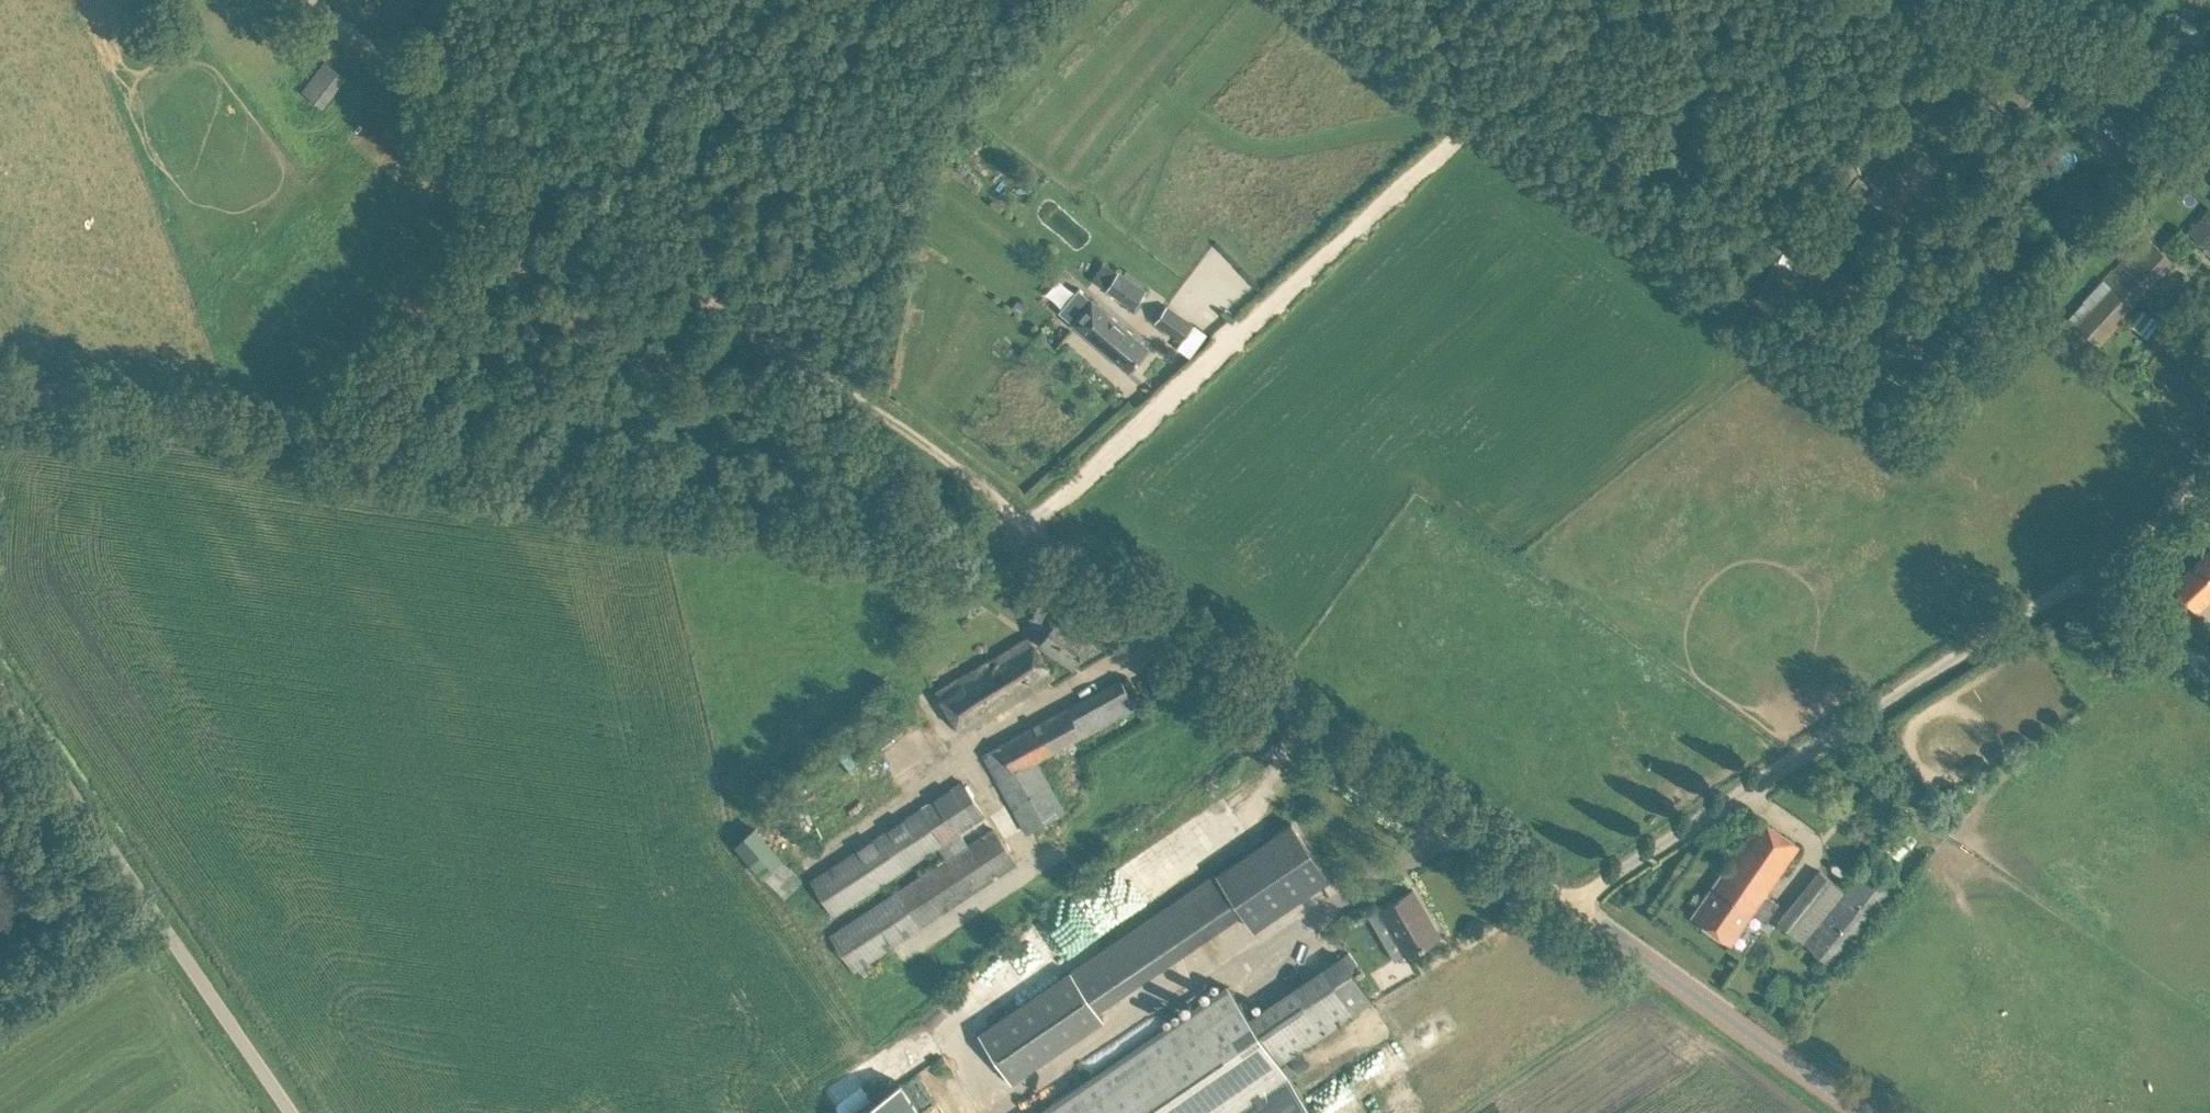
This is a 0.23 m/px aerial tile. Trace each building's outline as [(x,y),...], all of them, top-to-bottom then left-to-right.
[(175,14),(186,0),(157,0),(175,14)] [(2179,15),(2172,35),(2198,44),(2204,24),(2179,15)] [(302,90),(324,106),(346,76),(324,60),(302,90)] [(2105,102),(2088,121),(2119,150),(2137,130),(2129,123),(2131,122),(2125,116),(2123,118),(2105,102)] [(2125,169),(2136,156),(2127,148),(2115,160),(2125,169)] [(1845,185),(1859,169),(1846,157),(1831,173),(1845,185)] [(1881,183),(1909,205),(1929,179),(1902,158),(1881,183)] [(2209,249),(2209,248),(2209,208),(2189,230),(2209,249)] [(2075,326),(2094,344),(2174,260),(2155,242),(2075,326)] [(1776,243),(1767,249),(1771,255),(1781,249),(1776,243)] [(1758,296),(1771,303),(1790,268),(1776,260),(1758,296)] [(1134,307),(1147,287),(1119,269),(1106,289),(1134,307)] [(1091,299),(1078,288),(1059,310),(1129,369),(1149,346),(1092,298),(1091,299)] [(1990,291),(1986,296),(1991,300),(1987,305),(2001,315),(2008,305),(1990,291)] [(1194,324),(1168,305),(1156,320),(1183,340),(1194,324)] [(1926,346),(1944,348),(1945,335),(1928,333),(1926,346)] [(2174,584),(2197,608),(2209,596),(2209,550),(2174,584)] [(1042,641),(1074,664),(1092,639),(1060,616),(1058,618),(1039,605),(1030,619),(1048,632),(1042,641)] [(936,691),(961,733),(1055,677),(1029,635),(936,691)] [(1136,705),(1122,678),(1096,692),(1094,694),(1108,720),(1136,705)] [(984,753),(1027,832),(1064,812),(1035,759),(1084,733),(1069,707),(984,753)] [(987,830),(968,843),(961,831),(987,814),(963,777),(810,876),(835,914),(939,846),(946,857),(831,933),(855,970),(1019,862),(992,821),(985,826),(987,830)] [(1695,913),(1732,939),(1754,909),(1768,919),(1778,902),(1764,892),(1799,844),(1763,817),(1695,913)] [(1291,819),(1216,870),(1254,926),(1329,875),(1291,819)] [(764,875),(785,897),(804,880),(784,857),(764,875)] [(1778,919),(1836,966),(1903,882),(1873,858),(1847,890),(1820,868),(1778,919)] [(1380,907),(1407,953),(1440,934),(1413,888),(1380,907)] [(1343,955),(1251,1017),(1228,983),(1035,1112),(1316,1112),(1291,1077),(1282,1063),(1374,1001),(1343,955)] [(1099,1009),(1071,969),(979,1031),(1013,1080),(1105,1018),(1099,1009)] [(913,1105),(959,1080),(944,1054),(899,1079),(913,1105)] [(897,1078),(843,1112),(919,1112),(897,1078)]
